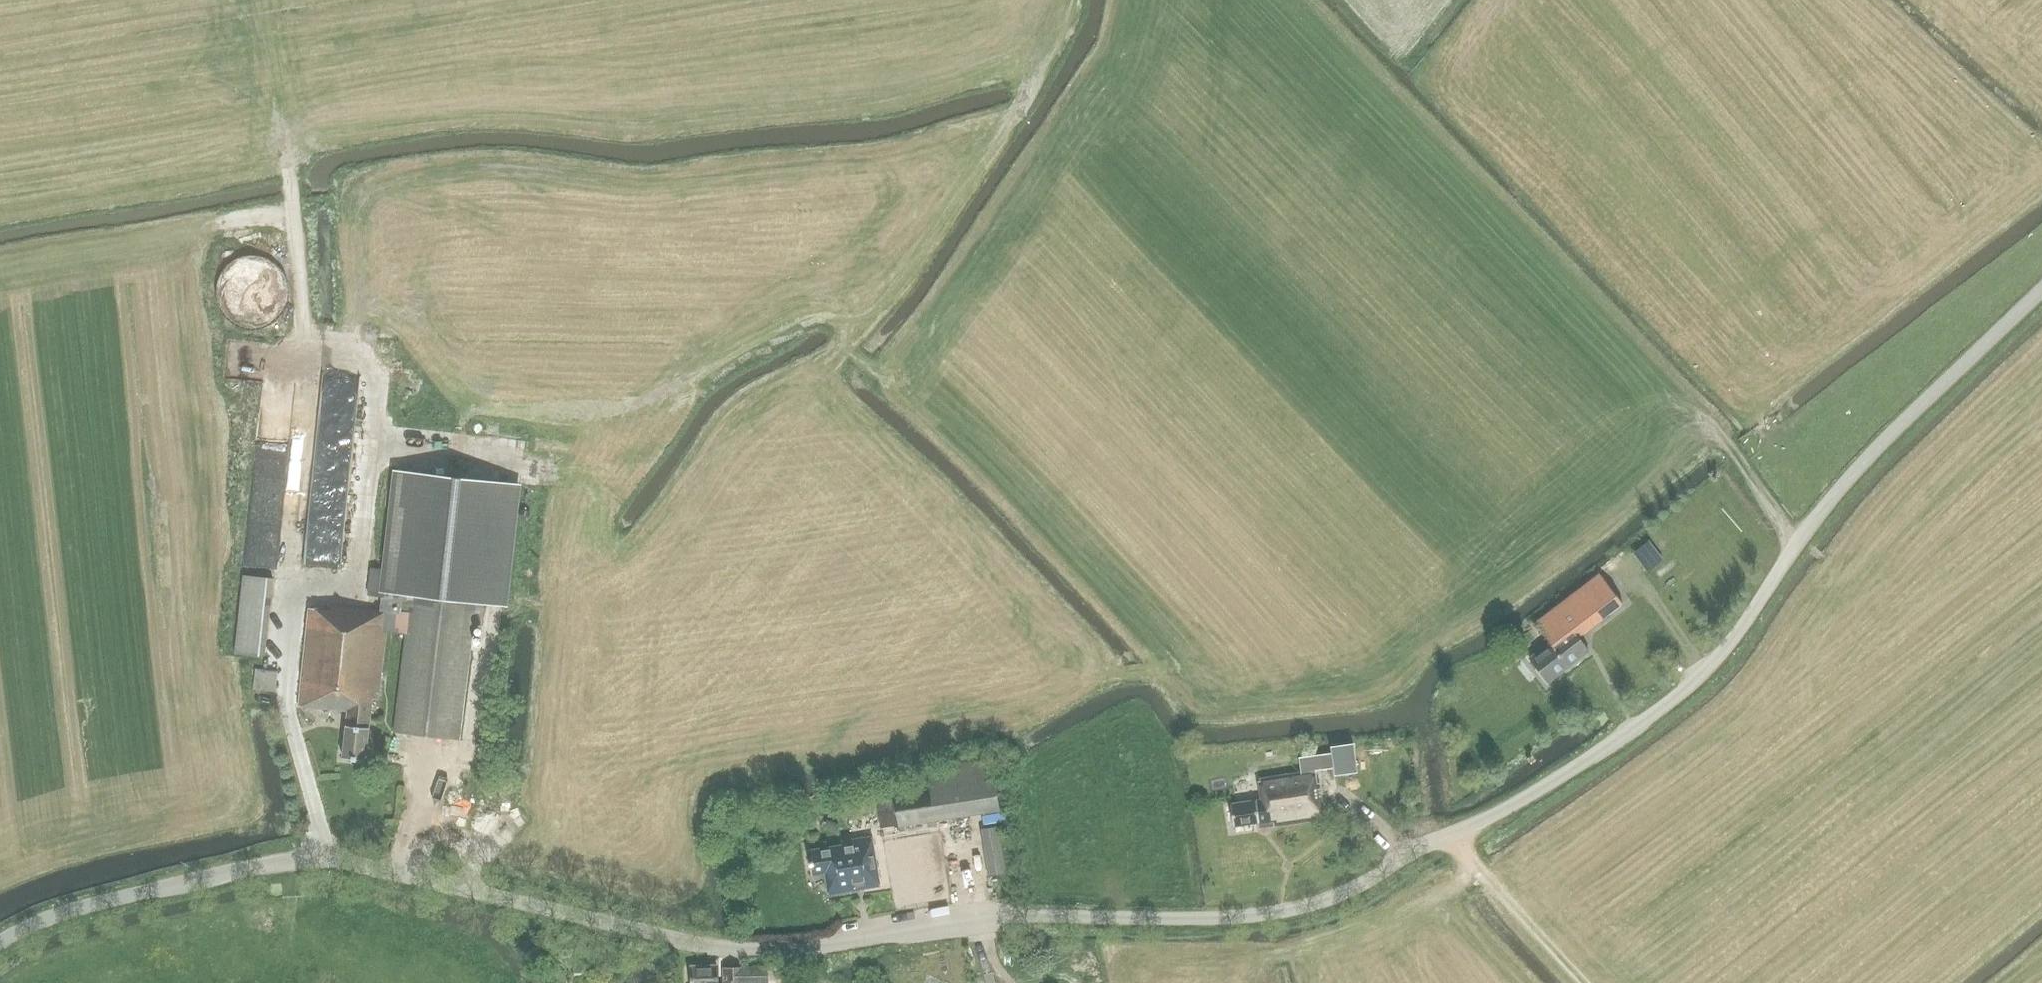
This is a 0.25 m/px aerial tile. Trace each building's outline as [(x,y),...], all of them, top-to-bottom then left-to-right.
[(266,326),(269,325),(272,323),(274,322),(277,320),(280,316),(282,314),(284,312),(285,310),(286,306),(287,305),(288,303),(288,301),(289,298),(289,296),(289,293),(289,291),(289,289),(289,286),(288,283),(287,280),(287,278),(286,276),(284,274),(283,271),(279,267),(278,265),(276,263),(273,261),(270,259),(267,258),(264,257),(261,256),(256,255),(252,255),(248,255),(243,256),(238,258),(234,260),(230,263),(227,265),(225,268),(222,270),(221,272),(220,274),(219,277),(218,279),(217,281),(216,283),(216,286),(216,288),(215,292),(215,294),(216,297),(216,299),(217,303),(218,305),(219,308),(220,310),(222,312),(223,314),(225,317),(229,320),(232,323),(234,324),(238,326),(240,327),(244,328),(249,329),(252,329),(255,329),(258,329),(261,328),(263,327),(266,326)] [(342,389),(342,407),(356,407),(356,389),(342,389)] [(508,606),(521,486),(392,471),(382,570),(379,591),(384,592),(508,606)] [(371,568),(368,595),(381,597),(381,595),(384,596),(384,592),(379,591),(382,570),(371,568)] [(1548,641),(1528,657),(1547,682),(1588,651),(1578,637),(1622,603),(1601,575),(1547,617),(1536,625),(1548,641)] [(244,582),(236,661),(266,664),(274,585),(244,582)] [(459,739),(476,606),(384,596),(381,595),(381,597),(380,610),(330,606),(330,610),(309,608),(299,705),(347,710),(343,757),(366,759),(372,699),(378,700),(386,631),(406,634),(394,731),(459,739)] [(275,692),(277,672),(255,670),(253,689),(275,692)] [(1262,799),(1230,804),(1233,826),(1258,822),(1259,828),(1324,819),(1319,782),(1317,783),(1315,770),(1333,768),(1334,775),(1357,772),(1353,743),(1330,746),(1331,753),(1298,757),(1300,772),(1259,779),(1262,799)] [(930,787),(893,793),(894,796),(898,825),(1000,809),(992,757),(926,768),(930,787)] [(984,827),(992,874),(1004,873),(996,825),(984,827)] [(841,844),(807,849),(812,876),(824,874),(828,894),(850,891),(849,882),(878,877),(872,835),(840,840),(841,844)] [(717,965),(691,966),(691,982),(717,982),(717,965)] [(767,966),(723,967),(723,982),(768,982),(767,966)]
